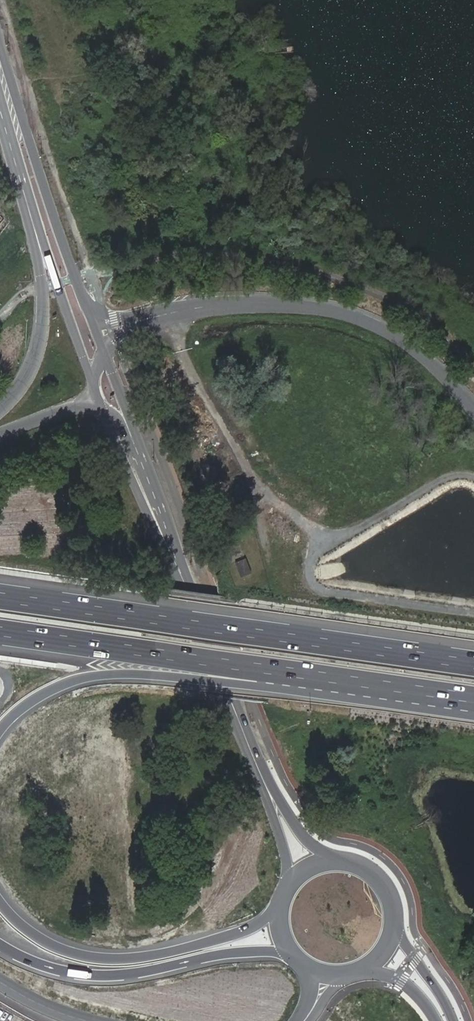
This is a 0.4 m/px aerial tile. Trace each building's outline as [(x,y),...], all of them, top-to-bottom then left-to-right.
[(236,562),(242,577),(253,573),(247,558),(236,562)]
